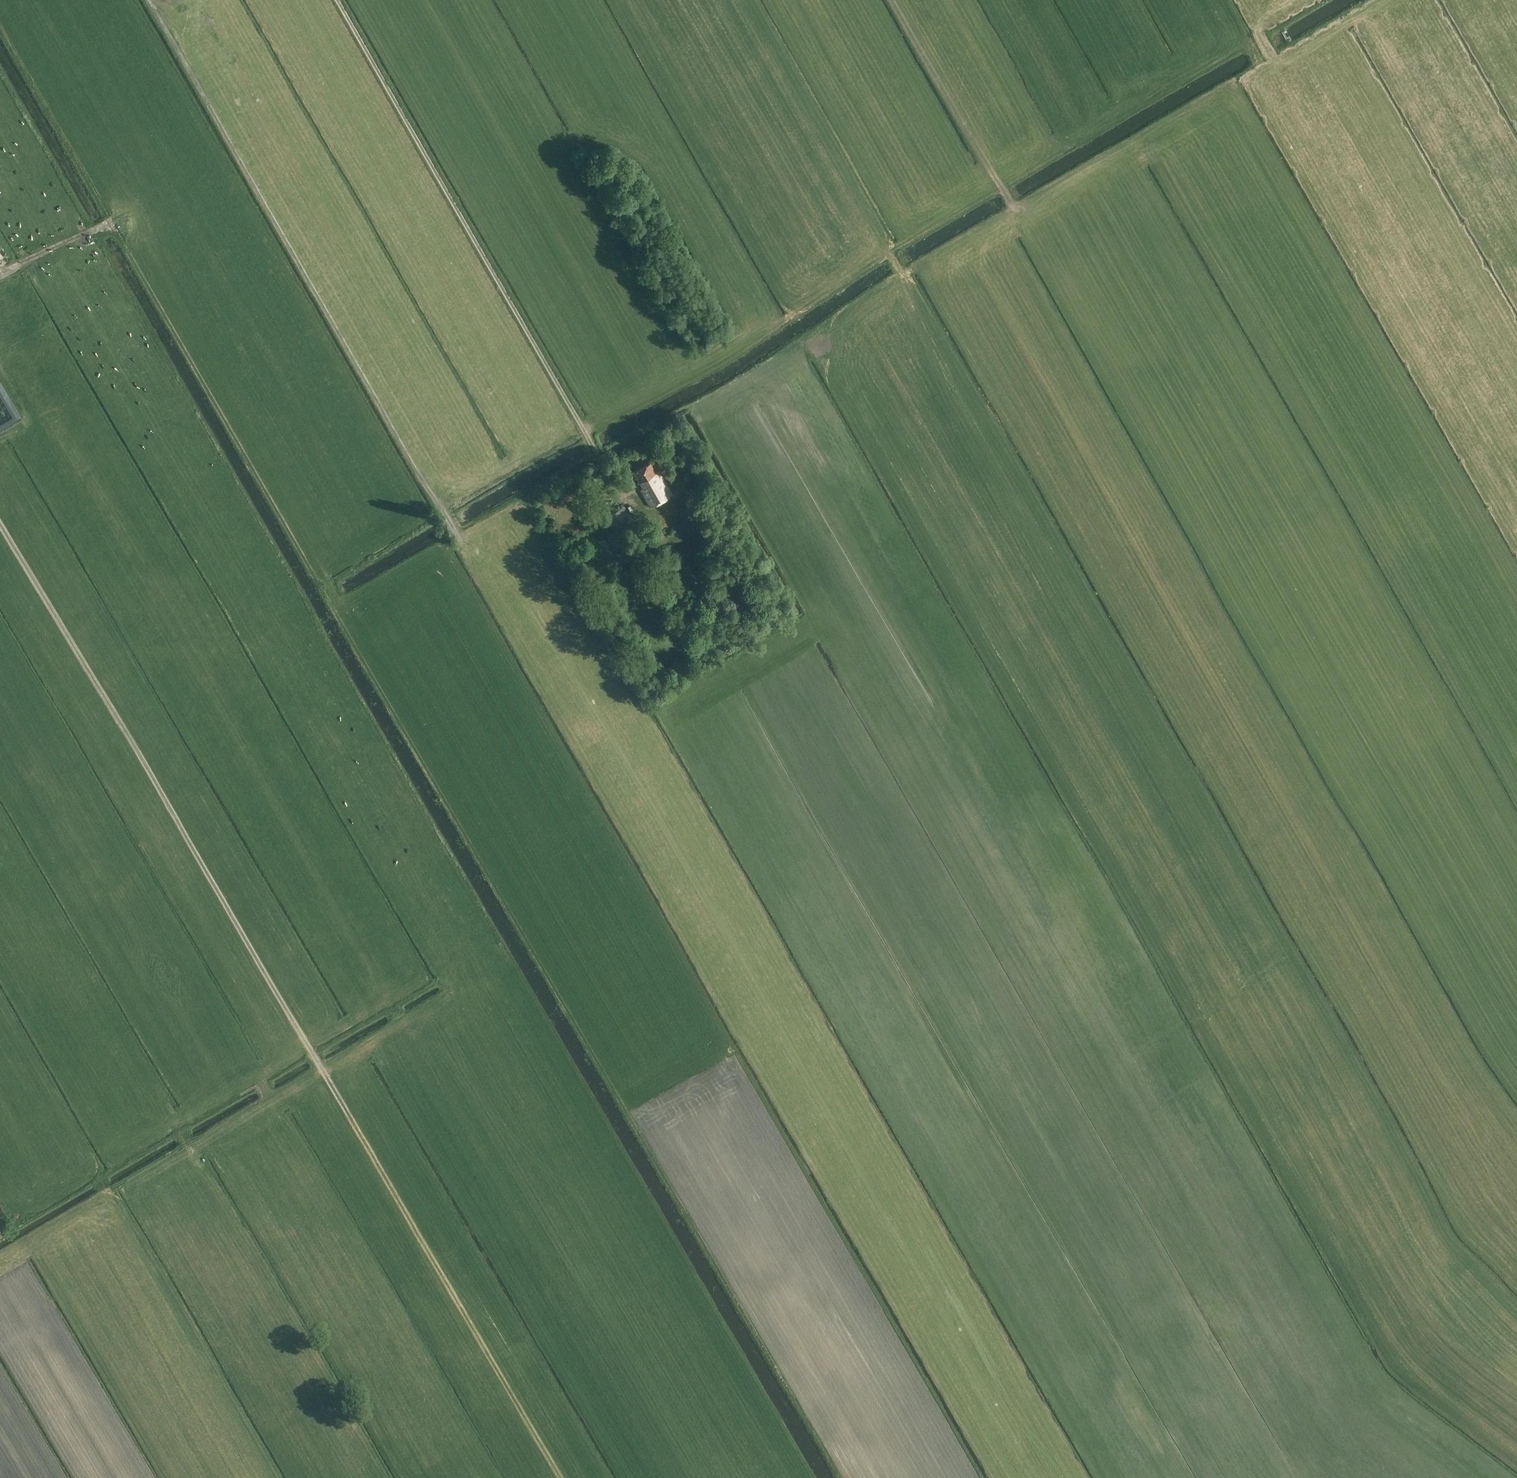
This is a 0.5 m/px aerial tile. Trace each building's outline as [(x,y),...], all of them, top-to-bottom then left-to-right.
[(651,507),(672,494),(659,470),(656,472),(650,462),(634,471),(644,487),(641,489),(651,507)] [(612,523),(620,523),(619,515),(634,513),(632,500),(610,503),(612,523)]
